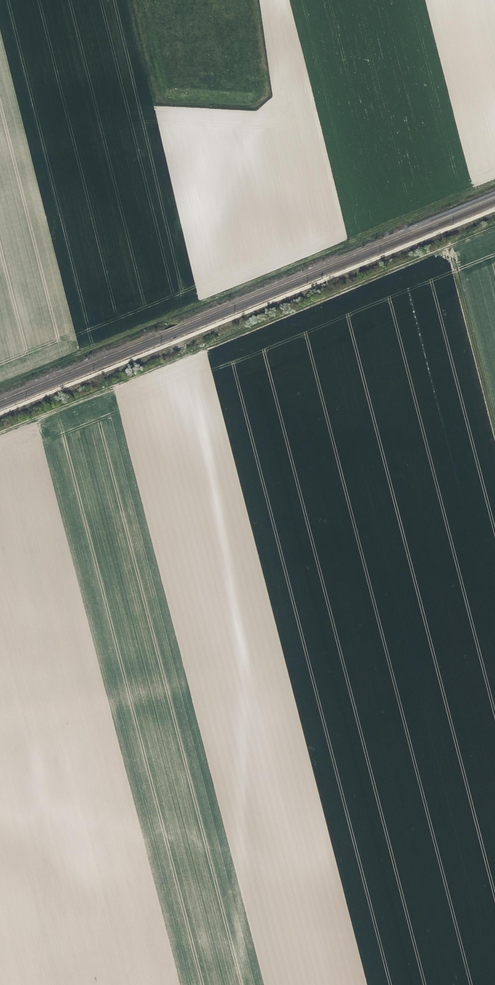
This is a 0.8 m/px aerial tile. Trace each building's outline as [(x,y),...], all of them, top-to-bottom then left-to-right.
[(168,366),(144,373),(146,380),(149,379),(150,382),(161,379),(159,374),(163,373),(164,376),(168,375),(167,371),(169,370),(168,366)]
